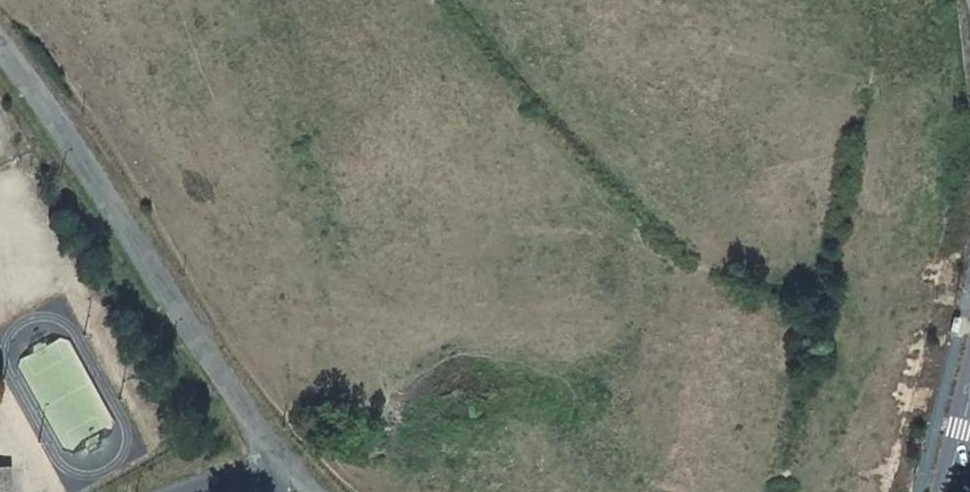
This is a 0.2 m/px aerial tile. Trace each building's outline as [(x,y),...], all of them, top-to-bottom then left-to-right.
[(9,473),(0,473),(0,491),(10,491),(9,473)]
